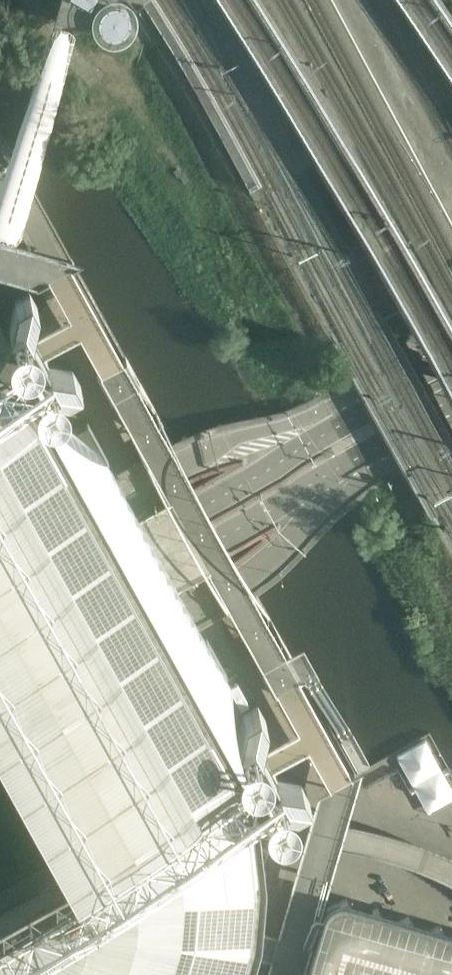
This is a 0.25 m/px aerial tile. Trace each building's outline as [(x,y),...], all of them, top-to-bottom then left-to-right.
[(98,13),(98,15),(98,16),(97,18),(98,20),(98,22),(98,24),(99,25),(100,27),(101,29),(103,31),(105,33),(108,34),(110,34),(112,35),(114,35),(116,35),(118,34),(121,33),(124,31),(126,30),(127,28),(128,26),(129,24),(129,22),(130,20),(130,19),(130,18),(129,16),(129,14),(129,13),(127,11),(126,8),(123,6),(121,5),(119,4),(117,3),(115,3),(112,3),(109,3),(106,5),(104,6),(102,7),(102,8),(100,11),(99,12),(98,13)] [(72,367),(47,360),(29,328),(29,327),(36,303),(28,289),(14,297),(7,321),(15,335),(15,338),(15,341),(15,344),(16,346),(17,349),(18,353),(20,356),(21,358),(24,361),(27,364),(31,367),(33,368),(41,382),(65,389),(80,381),(72,367)] [(235,736),(234,733),(233,734),(207,686),(227,675),(192,609),(169,570),(151,537),(120,481),(87,421),(67,432),(65,428),(40,384),(41,384),(39,381),(35,384),(36,384),(32,387),(0,348),(0,746),(59,853),(0,887),(0,974),(231,974),(237,963),(237,964),(238,961),(238,960),(245,936),(253,908),(254,905),(253,904),(256,870),(258,852),(258,844),(256,826),(247,827),(247,819),(246,813),(254,812),(252,792),(252,788),(235,736)] [(242,710),(235,734),(243,748),(243,749),(243,752),(243,755),(244,758),(244,761),(245,764),(247,767),(250,771),(251,773),(253,776),(257,778),(259,780),(262,781),(269,795),(293,802),(308,795),(300,780),(276,773),(275,774),(257,741),(257,740),(265,716),(257,702),(242,710)] [(302,974),(451,974),(451,926),(433,920),(350,896),(348,895),(345,895),(343,894),(339,895),(336,895),(333,896),(330,898),(328,899),(326,901),(324,903),(323,905),(322,908),(302,974)]
